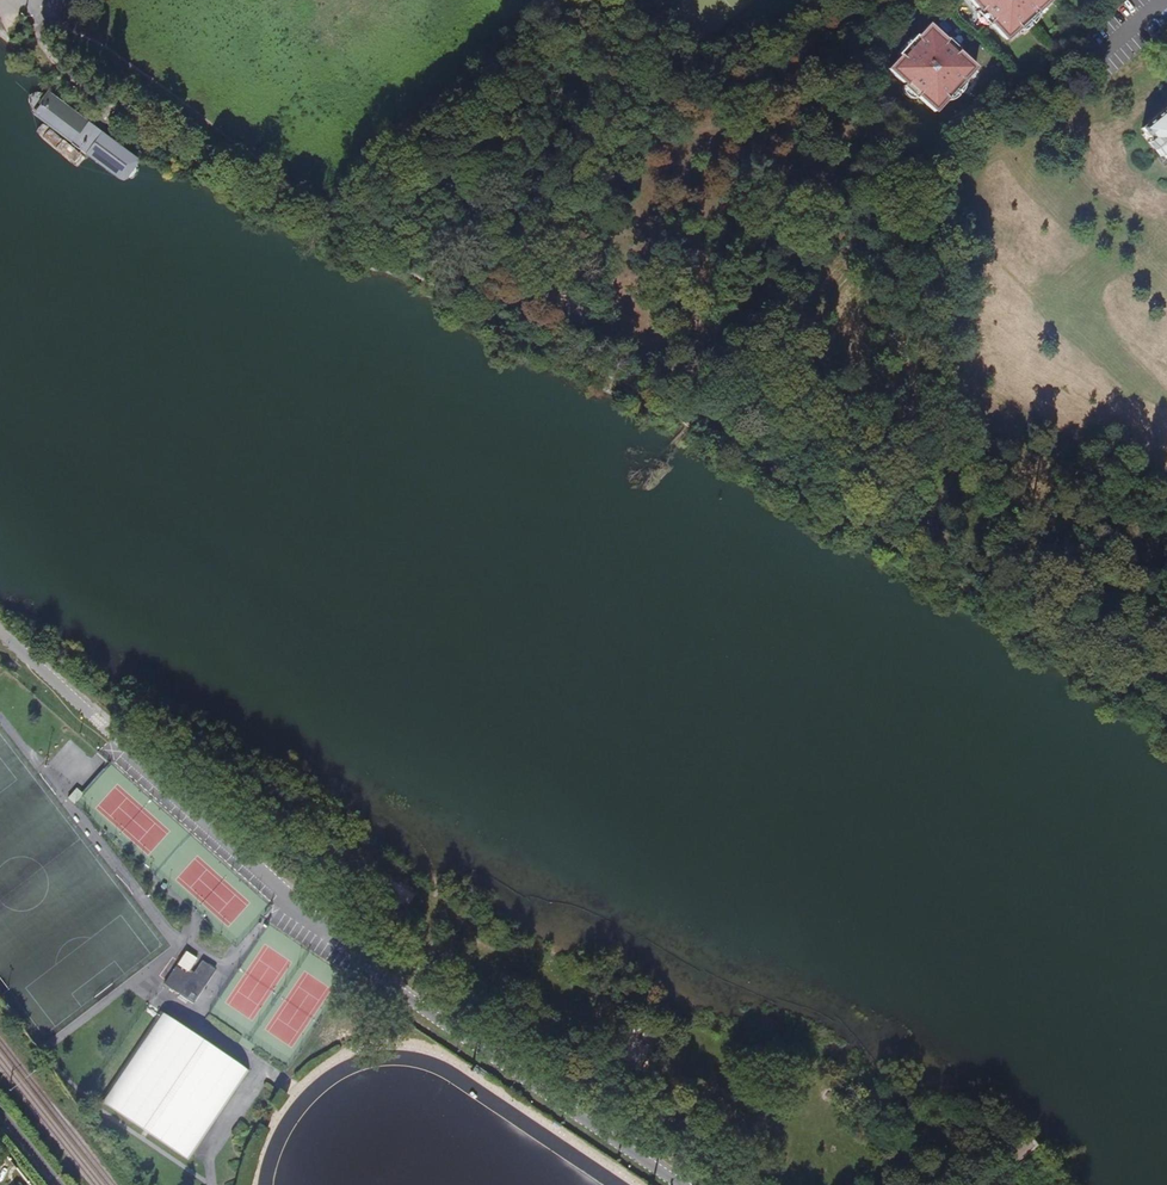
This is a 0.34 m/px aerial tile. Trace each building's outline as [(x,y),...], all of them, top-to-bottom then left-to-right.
[(979,10),(977,12),(989,26),(991,24),(1006,40),(1018,29),(1020,31),(1040,14),(1038,11),(1050,0),(970,0),(979,10)] [(963,81),(975,68),(958,52),(960,50),(947,38),(945,40),(929,25),(917,37),(915,35),(897,55),(899,57),(887,69),(904,85),(902,87),(916,99),(918,97),(934,112),(946,100),(948,102),(966,83),(963,81)] [(123,153),(49,97),(48,96),(46,95),(45,94),(43,93),(36,93),(34,93),(32,94),(30,95),(30,97),(30,99),(30,101),(32,108),(34,110),(35,111),(36,112),(37,113),(111,168),(121,176),(125,178),(128,179),(134,178),(136,176),(137,176),(137,175),(138,172),(138,166),(136,164),(133,161),(123,153)] [(143,122),(149,114),(136,104),(130,112),(143,122)] [(1165,106),(1140,126),(1150,138),(1154,135),(1160,142),(1165,149),(1161,152),(1166,159),(1166,108),(1165,106)] [(1153,148),(1160,142),(1154,135),(1150,138),(1147,141),(1153,148)] [(1165,149),(1160,142),(1153,148),(1158,154),(1161,152),(1165,149)] [(76,804),(155,874),(191,834),(112,764),(76,804)] [(269,904),(191,834),(155,874),(233,944),(269,904)] [(195,960),(197,958),(185,950),(175,963),(188,972),(194,963),(193,962),(194,960),(195,960)] [(165,984),(193,1003),(216,969),(202,960),(194,972),(191,976),(187,973),(177,966),(165,984)] [(245,1069),(163,1013),(103,1102),(167,1146),(186,1158),(245,1069)]
